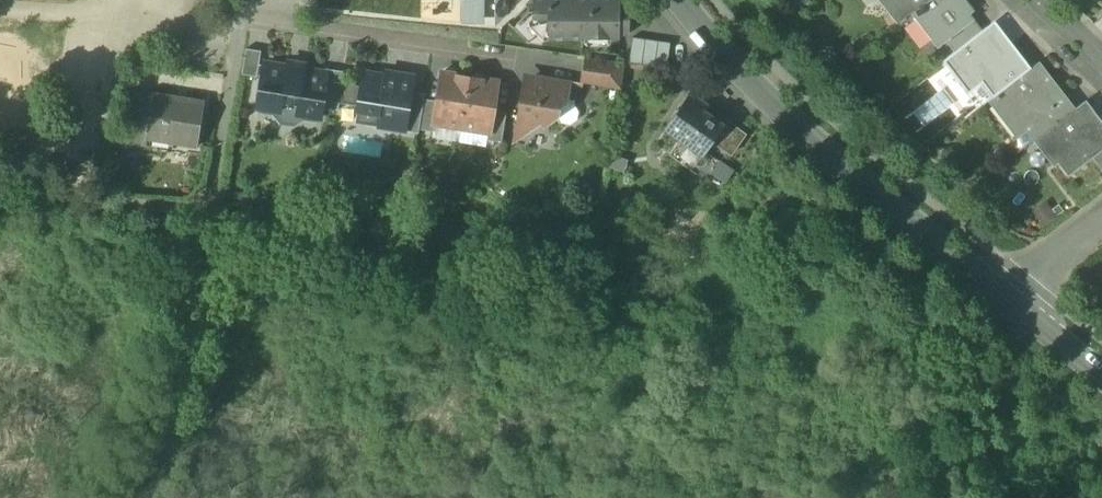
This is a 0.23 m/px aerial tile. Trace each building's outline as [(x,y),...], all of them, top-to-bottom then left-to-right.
[(618,37),(619,33),(628,33),(628,12),(619,12),(619,0),(532,0),(532,18),(549,35),(549,37),(618,37)] [(881,0),(897,20),(909,11),(923,0),(882,0),(881,0)] [(909,11),(936,46),(945,39),(971,19),(972,19),(968,13),(972,10),(964,0),(923,0),(909,11)] [(980,30),(971,19),(945,39),(953,51),(964,43),(980,30)] [(1010,42),(994,20),(986,26),(1003,48),(1010,42)] [(1003,48),(986,26),(980,30),(964,43),(981,65),(1003,48)] [(670,42),(631,36),(627,62),(666,68),(670,42)] [(953,51),(945,57),(970,90),(981,82),(992,96),(1030,67),(1010,42),(1003,48),(981,65),(964,43),(953,51)] [(242,73),(257,75),(261,50),(246,47),(242,73)] [(581,82),(620,88),(624,62),(585,56),(581,82)] [(935,65),(971,112),(981,104),(970,90),(945,57),(935,65)] [(280,122),(292,124),(302,117),(303,113),(318,115),(320,107),(325,72),(324,72),(304,68),(305,64),(287,61),(286,65),(265,62),(258,105),(273,108),(272,113),(280,122)] [(992,96),(1021,133),(1025,130),(1066,98),(1037,61),(1030,67),(992,96)] [(320,107),(337,109),(338,102),(342,81),(343,70),(325,67),(324,72),(325,72),(320,107)] [(355,121),(404,129),(411,90),(413,74),(384,70),(383,74),(363,71),(360,84),(342,81),(338,102),(357,105),(355,121)] [(497,80),(469,75),(441,70),(436,100),(433,122),(434,123),(461,127),(487,131),(489,132),(492,109),(497,80)] [(516,128),(527,130),(540,120),(543,124),(556,115),(557,106),(565,101),(568,81),(533,75),(523,82),(516,128)] [(970,90),(981,104),(992,96),(981,82),(970,90)] [(404,129),(418,131),(418,128),(433,130),(434,123),(433,122),(436,100),(423,97),(424,92),(411,90),(404,129)] [(669,155),(691,170),(705,151),(724,124),(703,109),(707,104),(689,91),(664,127),(680,138),(669,155)] [(177,142),(196,145),(204,102),(152,94),(149,116),(146,133),(148,133),(178,138),(177,142)] [(1025,130),(1033,139),(1038,135),(1074,108),(1066,98),(1025,130)] [(1067,173),(1090,155),(1101,145),(1101,127),(1082,101),(1074,108),(1038,135),(1067,173)] [(486,139),(501,141),(505,111),(492,109),(489,132),(487,131),(486,139)] [(128,142),(146,145),(148,133),(146,133),(149,116),(133,113),(128,142)] [(1101,171),(1101,145),(1090,155),(1101,171)] [(691,170),(701,178),(715,158),(705,151),(691,170)]
